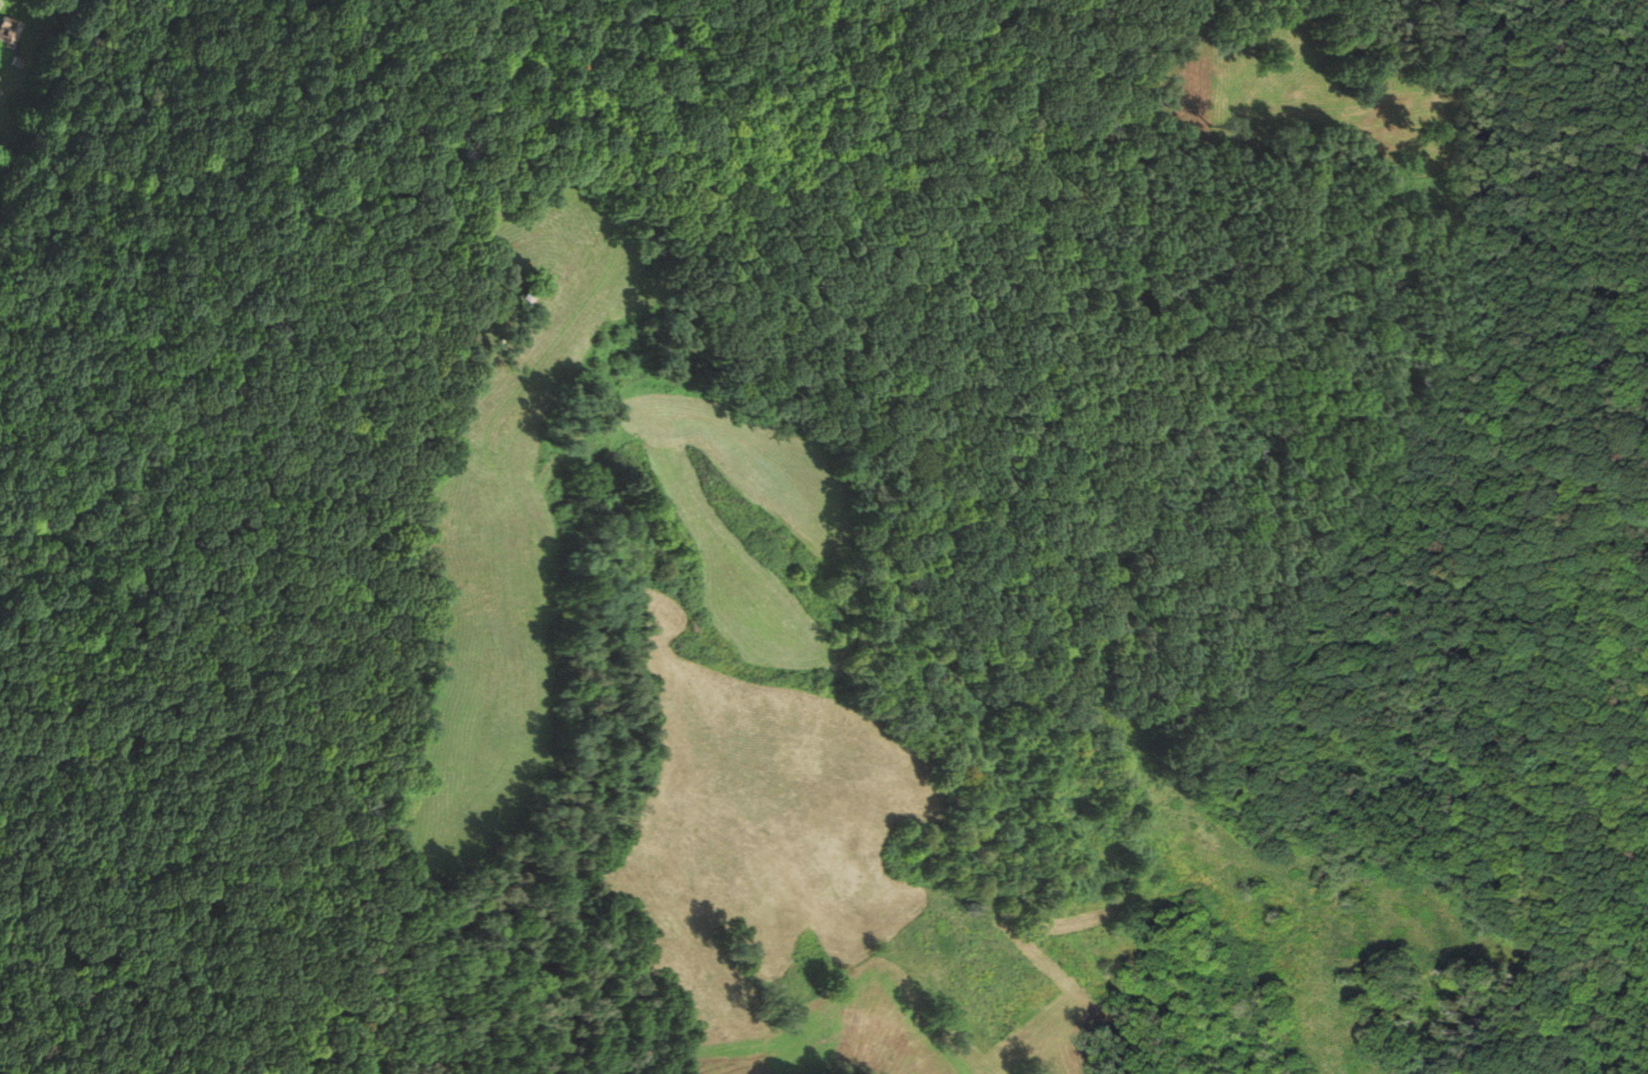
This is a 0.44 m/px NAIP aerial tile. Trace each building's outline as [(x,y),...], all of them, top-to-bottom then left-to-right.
[(18,48),(26,20),(6,14),(0,35),(0,43),(18,48)]
